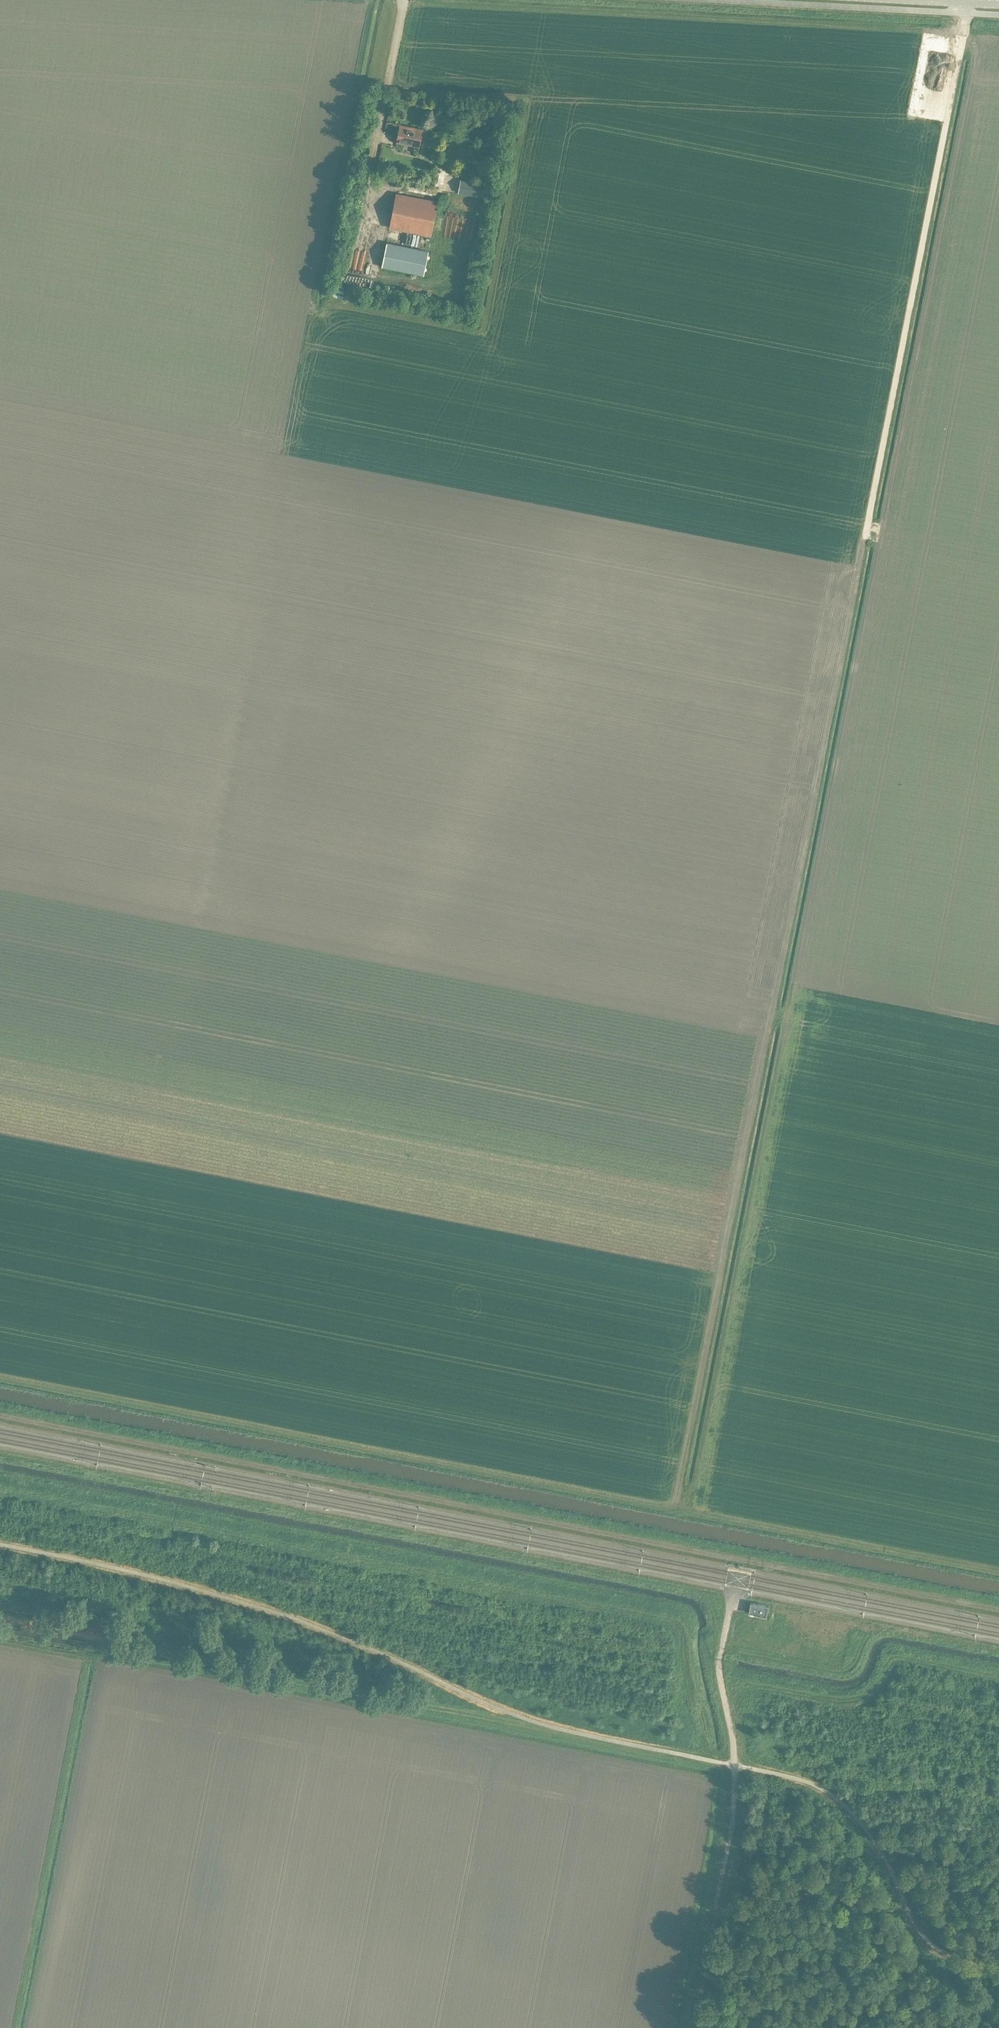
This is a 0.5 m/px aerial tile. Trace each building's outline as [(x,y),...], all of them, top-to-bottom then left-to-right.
[(419,147),(423,129),(400,124),(396,143),(419,147)] [(484,183),(460,179),(458,193),(482,197),(484,183)] [(430,235),(437,202),(396,194),(390,227),(430,235)] [(423,275),(428,251),(387,243),(382,266),(423,275)] [(767,1606),(750,1603),(748,1613),(765,1616),(767,1606)] [(723,1621),(725,1609),(718,1608),(717,1620),(723,1621)] [(769,1644),(769,1634),(760,1633),(760,1644),(769,1644)]
